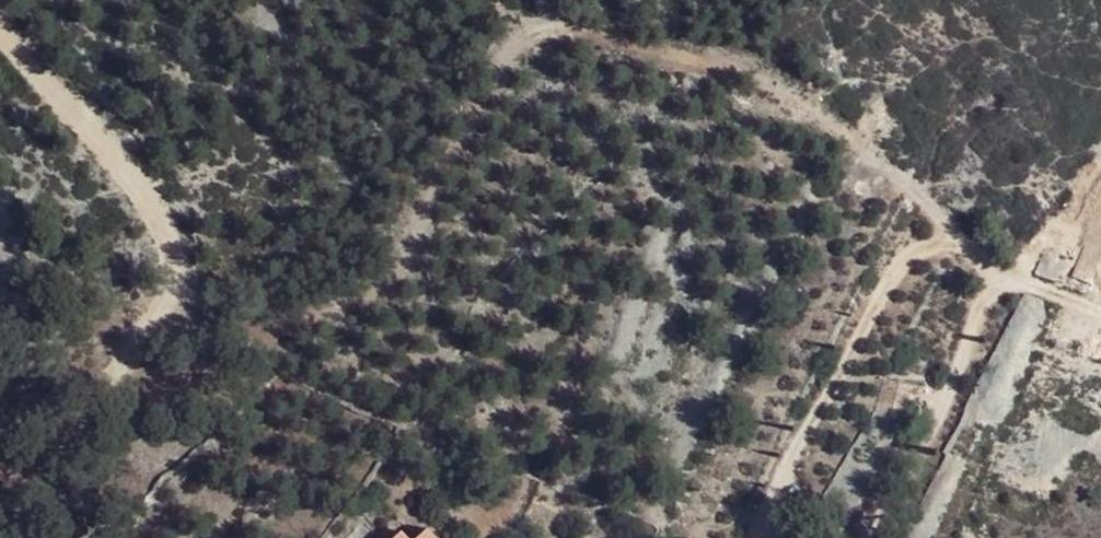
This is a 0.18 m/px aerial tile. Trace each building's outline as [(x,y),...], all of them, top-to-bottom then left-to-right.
[(887,491),(858,478),(835,528),(858,537),(865,537),(887,491)]
